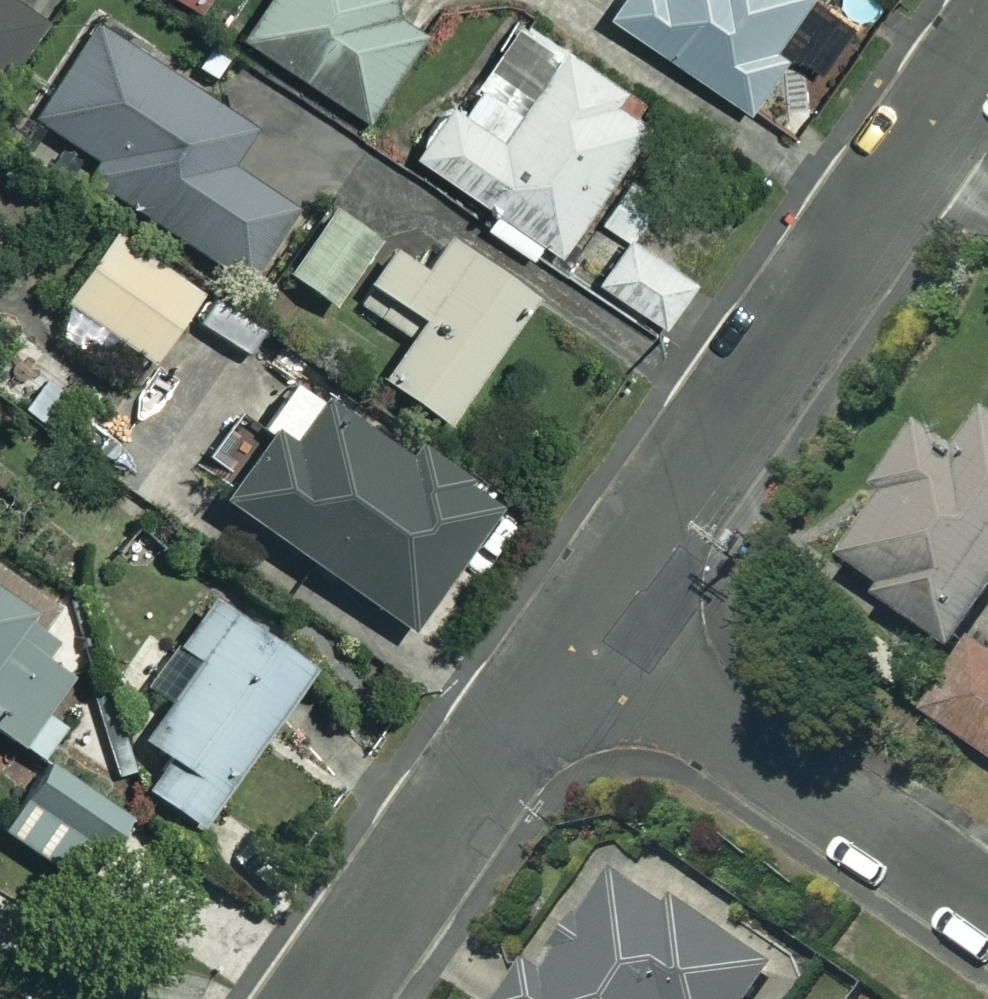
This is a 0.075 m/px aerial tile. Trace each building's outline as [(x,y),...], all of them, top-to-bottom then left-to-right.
[(41,0),(0,0),(0,59),(41,0)] [(392,0),(255,0),(236,29),(363,114),(425,22),(392,0)] [(605,13),(749,111),(825,0),(614,0),(605,13)] [(652,115),(518,19),(460,100),(449,93),(413,143),(496,202),(484,219),(546,263),(652,115)] [(253,133),(92,22),(30,112),(99,159),(88,174),(245,283),(294,212),(229,167),(253,133)] [(376,239),(328,207),(285,272),(332,304),(376,239)] [(194,293),(105,231),(60,296),(149,357),(194,293)] [(531,295),(441,234),(418,267),(388,246),(351,300),(405,337),(378,375),(445,421),(531,295)] [(621,253),(596,235),(579,260),(666,321),(695,280),(633,237),(621,253)] [(209,295),(191,322),(239,356),(258,330),(209,295)] [(28,335),(0,366),(0,396),(30,423),(73,376),(28,335)] [(399,449),(319,394),(287,442),(265,427),(218,496),(404,624),(490,498),(405,440),(399,449)] [(955,649),(987,601),(987,412),(987,411),(960,450),(924,425),(881,487),(890,493),(846,557),(885,584),(877,595),(955,649)] [(0,566),(0,729),(39,754),(63,718),(43,705),(66,670),(28,645),(56,602),(0,566)] [(306,662),(209,594),(175,643),(194,656),(139,734),(163,751),(141,782),(196,820),(306,662)] [(973,636),(922,709),(987,755),(987,646),(973,636)] [(23,794),(89,832),(109,800),(45,760),(23,794)] [(89,832),(23,794),(0,830),(65,870),(89,832)] [(619,870),(554,976),(528,961),(505,998),(753,998),(774,965),(619,870)]
